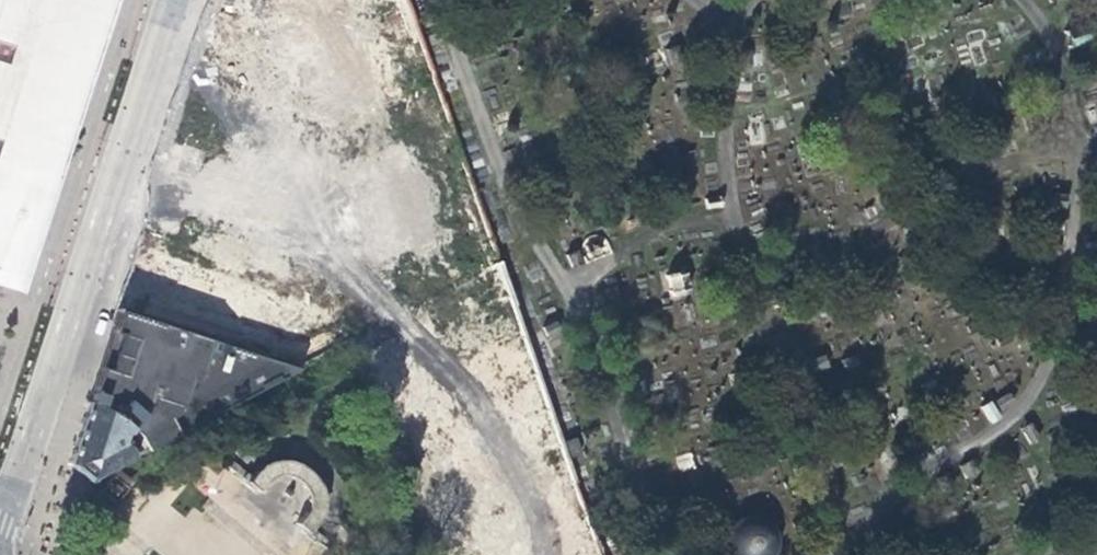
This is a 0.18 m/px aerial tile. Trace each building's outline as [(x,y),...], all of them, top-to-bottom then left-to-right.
[(26,282),(115,0),(0,0),(0,274),(26,282)] [(294,372),(113,313),(104,342),(94,370),(124,379),(111,422),(125,431),(138,440),(142,455),(203,421),(244,399),(294,372)] [(94,370),(84,403),(63,467),(88,484),(131,460),(142,455),(138,440),(125,431),(111,422),(124,379),(94,370)] [(222,468),(218,474),(229,481),(228,484),(250,499),(260,485),(268,480),(275,478),(281,478),(287,480),(292,482),(298,488),(300,492),(302,499),(302,505),(300,511),(290,526),(314,544),(316,542),(324,547),(329,541),(309,527),(316,515),(318,504),(318,496),(316,490),(312,481),(310,477),(304,471),(298,467),(290,464),(284,462),(275,462),(266,463),(258,466),(252,470),(248,474),(242,481),(222,468)] [(742,513),(738,514),(731,517),(724,523),(722,526),(720,532),(718,540),(719,545),(722,553),(720,552),(719,554),(770,554),(773,549),(774,543),(774,537),(773,533),(769,525),(765,520),(757,515),(749,513),(742,513)]
